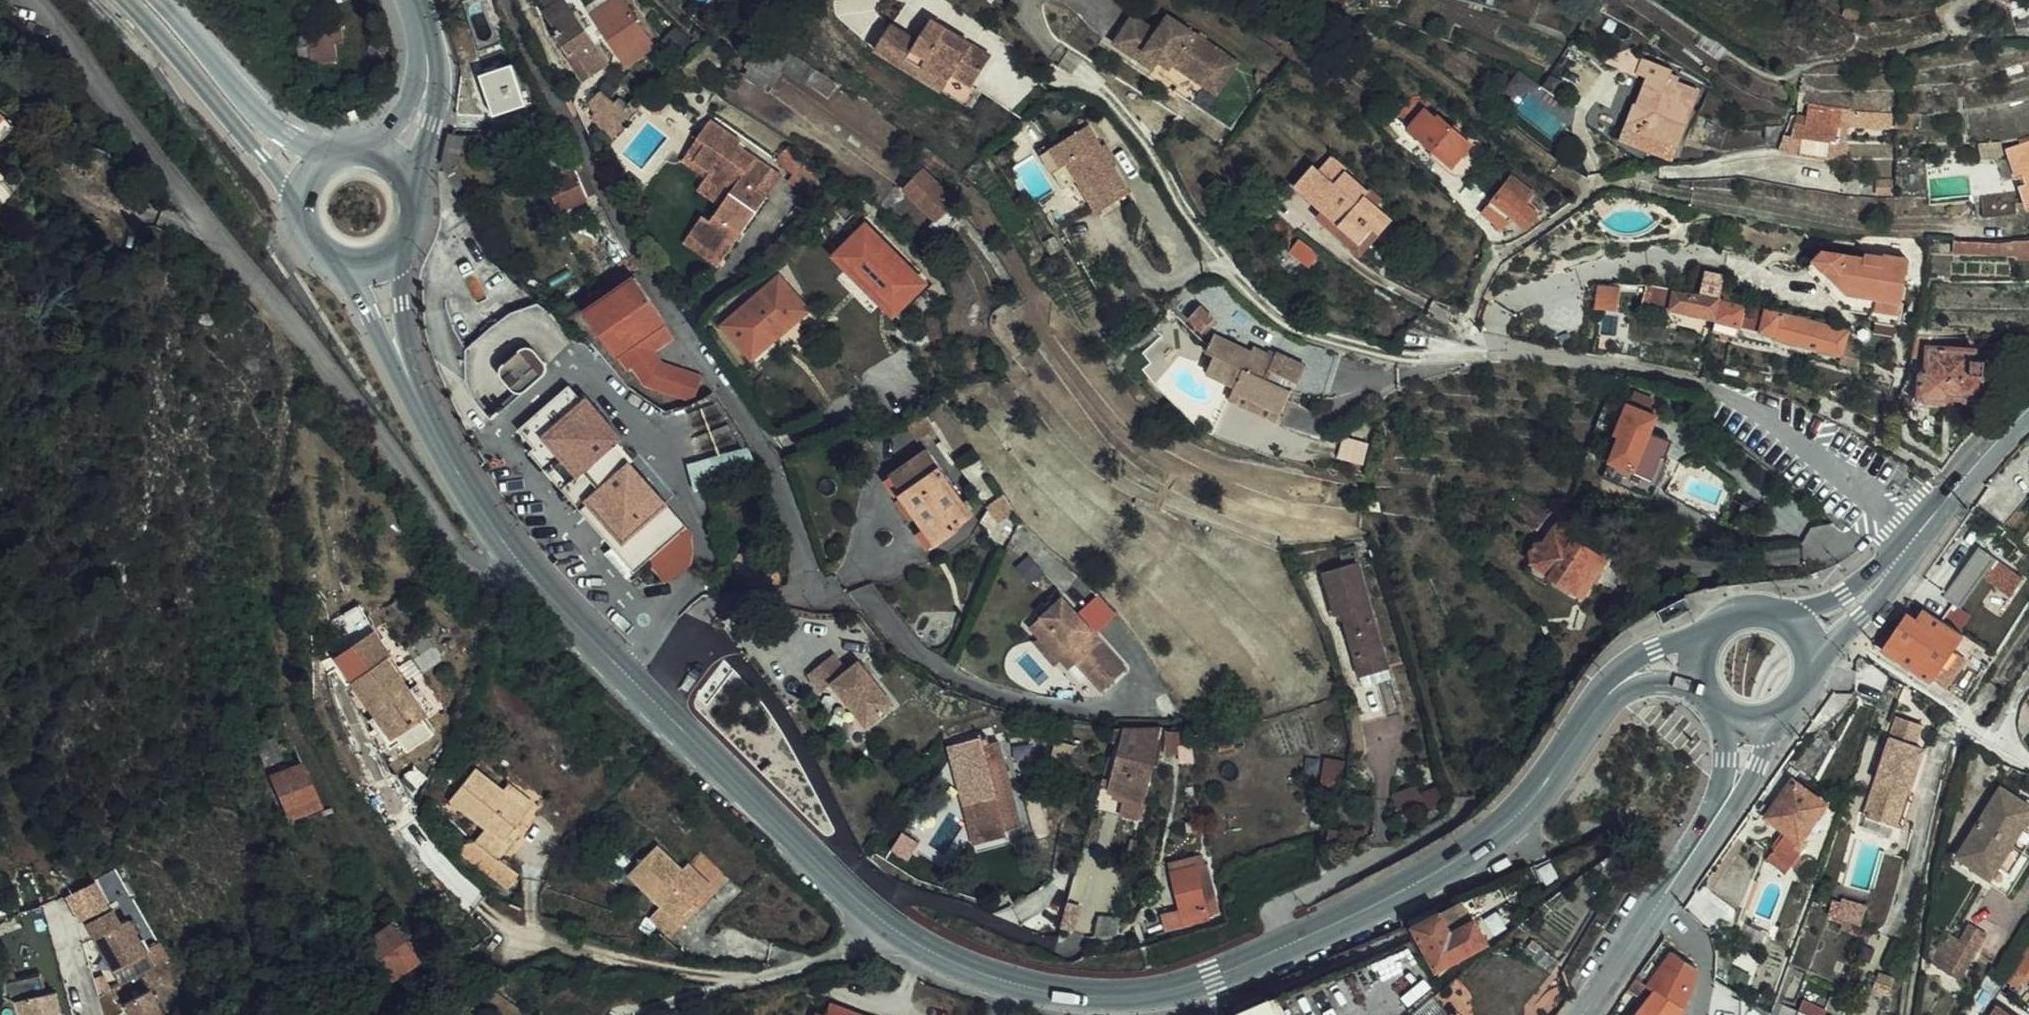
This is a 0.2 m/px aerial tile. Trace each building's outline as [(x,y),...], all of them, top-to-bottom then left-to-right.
[(522,2),(538,26),(560,10),(553,0),(525,0),(522,2)] [(630,43),(637,38),(610,0),(585,0),(575,7),(573,8),(609,57),(630,43)] [(1202,40),(1149,0),(1145,0),(1140,5),(1136,2),(1129,11),(1114,0),(1110,0),(1092,25),(1132,55),(1139,45),(1148,52),(1152,47),(1181,68),(1202,40)] [(1830,4),(1848,10),(1852,0),(1831,0),(1830,4)] [(575,66),(591,56),(560,10),(538,26),(558,57),(566,52),(575,66)] [(940,67),(958,77),(970,58),(952,47),(959,37),(916,11),(902,34),(876,19),(862,44),(906,71),(913,61),(935,74),(940,67)] [(326,13),(304,15),(306,36),(292,37),(292,33),(282,34),(282,50),(293,50),(293,54),(323,52),(321,34),(329,34),(326,13)] [(952,47),(970,58),(976,47),(959,37),(952,47)] [(1216,50),(1202,40),(1181,68),(1194,79),(1216,50)] [(766,57),(784,67),(791,56),(773,45),(766,57)] [(1627,124),(1661,132),(1670,94),(1675,74),(1645,67),(1647,57),(1617,49),(1615,60),(1613,66),(1626,70),(1619,97),(1616,96),(1606,135),(1623,139),(1627,124)] [(567,71),(575,66),(566,52),(558,57),(567,71)] [(791,56),(784,67),(796,74),(801,63),(791,56)] [(477,105),(507,97),(494,57),(464,66),(477,105)] [(913,61),(906,71),(929,84),(935,74),(913,61)] [(820,73),(801,63),(796,74),(814,85),(820,73)] [(602,75),(619,89),(629,78),(613,64),(602,75)] [(935,74),(929,84),(952,99),(964,80),(958,77),(940,67),(935,74)] [(530,103),(540,97),(534,86),(523,91),(530,103)] [(573,98),(589,116),(603,104),(588,86),(573,98)] [(1434,156),(1455,130),(1425,104),(1422,107),(1408,95),(1389,117),(1434,156)] [(1777,125),(1787,126),(1813,130),(1820,131),(1826,101),(1793,96),(1790,112),(1780,110),(1777,125)] [(1834,113),(1883,119),(1884,114),(1884,110),(1884,106),(1836,100),(1834,113)] [(521,109),(526,125),(541,122),(537,105),(521,109)] [(724,131),(694,110),(681,130),(688,135),(677,154),(693,164),(689,170),(713,186),(705,198),(695,213),(686,208),(674,227),(701,245),(718,219),(727,224),(752,188),(742,182),(757,159),(722,135),(724,131)] [(1073,116),(1034,138),(1045,156),(1050,152),(1061,169),(1081,204),(1114,185),(1073,116)] [(1993,130),(2004,170),(2009,169),(2017,196),(2028,192),(2028,121),(1993,130)] [(13,134),(0,124),(0,151),(13,134)] [(1627,124),(1623,139),(1657,148),(1661,132),(1627,124)] [(1811,147),(1813,130),(1787,126),(1784,143),(1811,147)] [(681,130),(665,154),(689,170),(693,164),(677,154),(688,135),(681,130)] [(1813,130),(1811,147),(1818,148),(1820,131),(1813,130)] [(1045,156),(1034,138),(1025,143),(1045,178),(1061,169),(1050,152),(1045,156)] [(1362,218),(1368,221),(1380,207),(1351,185),(1355,179),(1329,161),(1322,170),(1298,152),(1281,176),(1311,199),(1313,196),(1331,210),(1328,215),(1350,233),(1362,218)] [(545,205),(583,184),(569,157),(543,171),(535,155),(521,163),(535,190),(537,189),(545,205)] [(916,214),(925,223),(943,207),(937,201),(944,194),(937,187),(941,183),(914,156),(892,178),(898,184),(895,186),(920,210),(916,214)] [(752,188),(767,166),(757,159),(742,182),(752,188)] [(1510,218),(1524,202),(1514,193),(1526,181),(1502,161),(1468,199),(1489,217),(1498,207),(1510,218)] [(2017,196),(2009,169),(2004,170),(2007,181),(1964,179),(1963,202),(1999,203),(1999,191),(2010,191),(2012,199),(2017,196)] [(689,170),(681,182),(705,198),(713,186),(689,170)] [(830,256),(896,318),(932,280),(867,218),(830,256)] [(668,236),(703,259),(727,224),(718,219),(701,245),(674,227),(668,236)] [(1302,253),(1309,244),(1292,229),(1283,241),(1300,256),(1302,253)] [(1953,241),(1954,259),(2028,256),(2028,237),(1953,241)] [(1324,272),(1332,262),(1309,244),(1302,253),(1324,272)] [(1903,314),(1910,256),(1816,245),(1813,271),(1845,275),(1843,294),(1876,297),(1874,311),(1903,314)] [(637,273),(591,303),(663,414),(699,391),(668,343),(678,337),(637,273)] [(774,310),(785,302),(762,273),(751,281),(774,310)] [(1714,321),(1718,303),(1723,279),(1705,276),(1700,299),(1675,295),(1671,312),(1714,321)] [(1612,312),(1617,287),(1598,287),(1595,309),(1612,312)] [(1654,291),(1651,308),(1671,312),(1675,295),(1654,291)] [(1187,321),(1199,309),(1185,296),(1173,308),(1187,321)] [(916,324),(933,323),(931,301),(914,302),(916,324)] [(1738,307),(1718,303),(1714,321),(1711,333),(1737,340),(1741,323),(1776,332),(1774,340),(1841,359),(1844,347),(1847,334),(1793,319),(1738,307)] [(1639,328),(1610,322),(1604,352),(1634,357),(1639,328)] [(1234,340),(1202,326),(1193,335),(1190,341),(1197,345),(1190,361),(1219,374),(1217,378),(1268,401),(1278,377),(1267,373),(1272,364),(1285,370),(1291,356),(1277,351),(1261,341),(1260,344),(1237,334),(1234,340)] [(1934,340),(1914,337),(1911,359),(1928,361),(1928,375),(1920,379),(1919,398),(1926,404),(1942,405),(1949,400),(1963,400),(1964,404),(1981,405),(1985,401),(1987,367),(1984,364),(1975,363),(1974,354),(1969,354),(1970,342),(1934,340)] [(1292,352),(1262,339),(1261,341),(1277,351),(1291,356),(1292,352)] [(1856,371),(1861,352),(1844,347),(1841,359),(1840,366),(1856,371)] [(521,393),(539,377),(539,376),(540,375),(541,372),(541,368),(541,365),(529,352),(528,351),(525,350),(523,349),(521,349),(499,368),(495,372),(494,375),(495,377),(496,379),(497,381),(509,394),(510,394),(512,395),(514,395),(516,395),(518,394),(520,394),(521,393)] [(1214,385),(1265,408),(1268,401),(1217,378),(1214,385)] [(584,507),(631,465),(635,462),(619,444),(622,440),(583,396),(579,400),(567,387),(521,428),(537,446),(533,450),(584,507)] [(1594,450),(1619,461),(1643,404),(1613,391),(1599,422),(1605,424),(1594,450)] [(884,489),(920,538),(962,507),(911,439),(875,465),(889,485),(884,489)] [(696,487),(758,466),(750,443),(689,463),(696,487)] [(618,545),(666,503),(631,465),(584,507),(618,545)] [(985,514),(1001,503),(990,488),(975,499),(985,514)] [(662,584),(665,583),(647,564),(688,528),(666,503),(618,545),(639,568),(634,571),(647,587),(662,584)] [(1536,561),(1533,564),(1567,584),(1591,547),(1557,524),(1561,518),(1545,508),(1529,530),(1525,527),(1519,529),(1514,536),(1514,544),(1518,546),(1516,549),(1536,561)] [(1981,544),(1947,593),(1962,604),(1997,557),(1981,544)] [(770,549),(742,553),(745,569),(772,565),(770,549)] [(1345,646),(1371,639),(1346,549),(1304,560),(1316,602),(1331,598),(1345,646)] [(1536,561),(1516,549),(1510,558),(1529,571),(1533,564),(1536,561)] [(745,569),(742,553),(716,558),(718,574),(745,569)] [(1030,599),(1017,608),(1027,620),(1029,618),(1054,651),(1060,646),(1073,636),(1078,642),(1075,645),(1094,670),(1111,656),(1047,578),(1026,594),(1030,599)] [(1901,633),(1896,629),(1886,644),(1936,677),(1967,630),(1926,603),(1919,614),(1915,612),(1908,623),(1901,633)] [(1021,624),(1056,669),(1070,659),(1060,646),(1054,651),(1029,618),(1027,620),(1021,624)] [(1908,623),(1902,619),(1896,629),(1901,633),(1908,623)] [(319,653),(371,728),(403,706),(384,679),(364,649),(372,644),(360,626),(319,653)] [(1070,659),(1085,678),(1094,670),(1075,645),(1078,642),(1073,636),(1060,646),(1070,659)] [(1371,639),(1345,646),(1350,661),(1376,654),(1371,639)] [(863,656),(849,667),(836,651),(808,672),(858,736),(900,704),(863,656)] [(1936,677),(1946,683),(1960,664),(1949,656),(1936,677)] [(384,679),(403,706),(412,701),(393,673),(384,679)] [(1923,723),(1900,715),(1863,813),(1894,823),(1908,787),(1911,788),(1925,749),(1915,745),(1923,723)] [(1131,780),(1144,717),(1107,716),(1096,771),(1113,775),(1131,780)] [(968,763),(972,785),(965,786),(959,788),(968,828),(991,824),(989,817),(1005,814),(984,727),(974,729),(973,723),(951,727),(960,765),(968,763)] [(1179,753),(1182,729),(1167,727),(1164,751),(1179,753)] [(1056,734),(1042,731),(1034,754),(1049,757),(1056,734)] [(1305,780),(1325,784),(1332,748),(1311,744),(1305,780)] [(259,768),(277,809),(306,795),(288,755),(259,768)] [(498,827),(503,822),(515,806),(483,782),(455,760),(430,789),(466,820),(455,833),(457,834),(450,837),(442,847),(491,887),(504,872),(485,856),(504,833),(498,827)] [(968,763),(960,765),(965,786),(972,785),(968,763)] [(1825,805),(1778,771),(1751,809),(1787,833),(1773,854),(1790,866),(1798,854),(1792,851),(1825,805)] [(489,773),(483,782),(515,806),(522,798),(489,773)] [(1113,775),(1108,796),(1127,800),(1131,780),(1113,775)] [(1436,780),(1397,793),(1404,816),(1443,804),(1436,780)] [(2010,904),(2028,872),(2028,815),(2000,798),(1959,866),(1993,886),(1990,892),(2010,904)] [(498,827),(504,833),(510,827),(503,822),(498,827)] [(629,913),(651,934),(674,912),(668,906),(674,901),(687,888),(664,863),(639,838),(608,869),(641,902),(629,913)] [(1157,860),(1191,854),(1189,844),(1155,850),(1157,860)] [(1193,909),(1192,907),(1202,906),(1191,854),(1157,860),(1164,896),(1146,899),(1150,917),(1193,909)] [(1790,866),(1773,854),(1769,859),(1786,872),(1790,866)] [(694,882),(670,857),(664,863),(687,888),(694,882)] [(1695,883),(1683,899),(1697,910),(1713,921),(1724,904),(1695,883)] [(1424,901),(1421,894),(1395,904),(1422,957),(1471,933),(1461,910),(1457,911),(1448,891),(1424,901)] [(680,906),(674,901),(668,906),(674,912),(680,906)] [(1818,918),(1842,926),(1846,915),(1822,906),(1818,918)] [(1095,931),(1117,937),(1122,919),(1100,913),(1095,931)] [(101,916),(75,932),(103,978),(134,959),(116,927),(109,930),(101,916)] [(367,942),(395,979),(421,959),(394,923),(367,942)] [(1661,938),(1634,977),(1639,980),(1669,1002),(1669,992),(1683,953),(1661,938)] [(1932,970),(1943,976),(1960,946),(1949,940),(1932,970)] [(2022,940),(2004,971),(2023,983),(2028,975),(2028,944),(2022,940)] [(1976,954),(1960,946),(1943,976),(1958,985),(1976,954)] [(142,972),(134,959),(103,978),(110,991),(142,972)] [(1880,972),(1876,987),(1891,991),(1895,976),(1880,972)] [(13,1001),(46,991),(41,974),(8,984),(13,1001)] [(1670,1010),(1669,1002),(1639,980),(1614,1014),(1669,1014),(1670,1010)] [(1712,980),(1706,1013),(1706,1014),(1730,1014),(1739,992),(1732,989),(1712,980)] [(1984,983),(1964,1014),(1987,1014),(2000,993),(1984,983)] [(851,1003),(849,1010),(839,1007),(841,1000),(816,990),(811,1003),(802,1000),(797,1014),(884,1014),(851,1003)] [(140,995),(114,1008),(117,1014),(149,1014),(140,995)] [(1800,995),(1796,1005),(1820,1014),(1824,1004),(1800,995)] [(42,1000),(14,1009),(16,1014),(47,1014),(42,1000)] [(849,1010),(851,1003),(841,1000),(839,1007),(849,1010)] [(1273,1000),(1231,1011),(1233,1014),(1277,1014),(1273,1000)] [(1422,1014),(1453,1014),(1441,1000),(1422,1014)] [(1820,1014),(1796,1005),(1791,1014),(1819,1014),(1820,1014)]
